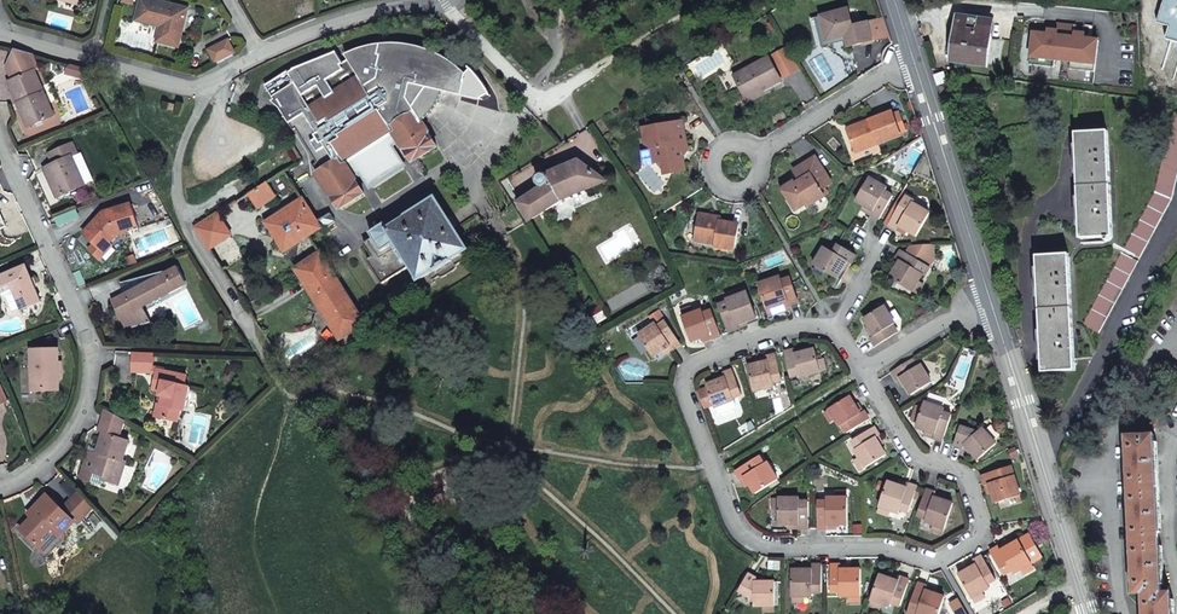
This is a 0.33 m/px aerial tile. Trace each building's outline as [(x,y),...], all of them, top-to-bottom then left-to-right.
[(187,9),(152,0),(141,0),(136,20),(161,27),(157,42),(179,47),(187,9)] [(845,37),(848,47),(873,41),(890,37),(885,19),(869,23),(853,27),(848,9),(821,16),(827,41),(845,37)] [(991,21),(960,17),(954,60),(985,64),(991,21)] [(1033,32),(1029,65),(1054,68),(1055,60),(1070,62),(1070,69),(1094,72),(1098,40),(1084,38),(1075,37),(1075,33),(1076,26),(1058,24),(1057,30),(1057,35),(1047,34),(1033,32)] [(211,50),(217,64),(235,55),(228,41),(211,50)] [(350,85),(371,118),(383,137),(393,131),(398,139),(400,143),(413,163),(437,147),(422,122),(426,120),(428,118),(431,116),(433,113),(436,110),(438,107),(440,104),(441,101),(443,98),(443,95),(444,91),(462,95),(465,82),(464,82),(466,74),(463,70),(458,66),(452,62),(447,59),(441,56),(434,53),(426,49),(419,48),(412,46),(405,44),(399,44),(393,44),(386,44),(378,45),(372,45),(368,47),(361,49),(353,52),(345,55),(360,79),(350,85)] [(787,48),(769,58),(781,80),(801,70),(787,48)] [(12,81),(9,82),(28,128),(54,116),(35,70),(39,69),(33,54),(15,49),(6,66),(12,81)] [(303,83),(297,87),(311,109),(350,85),(360,79),(345,55),(338,58),(338,57),(301,79),(303,83)] [(769,58),(735,76),(745,96),(760,88),(762,91),(782,82),(769,58)] [(944,73),(934,76),(940,94),(950,91),(944,73)] [(268,89),(273,97),(295,84),(289,75),(268,89)] [(297,87),(295,84),(273,97),(274,100),(273,102),(280,109),(294,131),(297,129),(312,155),(371,118),(350,85),(311,109),(297,87)] [(760,88),(745,96),(749,103),(764,95),(762,91),(760,88)] [(178,105),(170,103),(169,109),(177,111),(178,105)] [(892,111),(846,128),(855,151),(878,142),(879,145),(902,137),(892,111)] [(893,114),(901,134),(906,132),(899,112),(893,114)] [(1124,249),(1140,258),(1172,199),(1176,177),(1176,114),(1173,112),(1154,193),(1124,249)] [(383,137),(371,118),(312,155),(318,163),(315,165),(319,171),(316,172),(340,210),(365,194),(356,180),(354,177),(344,162),(383,137)] [(683,121),(643,128),(646,144),(653,149),(656,162),(662,161),(664,169),(671,173),(686,171),(683,157),(688,150),(683,121)] [(398,139),(393,131),(383,137),(344,162),(354,177),(362,172),(370,184),(401,165),(388,144),(398,139)] [(1080,227),(1080,239),(1106,238),(1106,241),(1110,241),(1110,238),(1113,238),(1108,131),(1075,132),(1076,145),(1078,145),(1079,174),(1077,174),(1078,197),(1080,198),(1081,227),(1080,227)] [(362,172),(354,177),(356,180),(362,176),(370,190),(406,167),(394,147),(400,143),(398,139),(388,144),(401,165),(370,184),(362,172)] [(878,142),(855,151),(856,154),(879,145),(878,142)] [(54,164),(48,167),(61,197),(86,185),(72,156),(78,154),(73,143),(49,154),(54,164)] [(92,182),(79,153),(78,154),(72,156),(85,185),(92,182)] [(794,181),(782,189),(796,211),(807,204),(809,207),(826,196),(822,190),(832,184),(815,157),(798,168),(805,178),(801,181),(796,183),(794,181)] [(606,182),(579,161),(546,175),(545,174),(542,174),(539,175),(539,176),(538,178),(537,180),(538,183),(540,185),(541,186),(543,186),(518,203),(529,221),(562,200),(606,182)] [(61,197),(48,167),(44,169),(57,198),(61,197)] [(798,168),(794,170),(801,181),(805,178),(798,168)] [(869,178),(856,202),(864,206),(873,211),(871,215),(880,220),(893,196),(885,192),(887,189),(869,178)] [(267,183),(248,195),(257,209),(276,197),(267,183)] [(913,204),(914,202),(901,194),(884,223),(897,230),(899,226),(907,231),(917,236),(930,213),(913,204)] [(303,199),(266,223),(285,253),(322,228),(318,221),(303,199)] [(385,224),(371,233),(374,238),(364,244),(372,257),(368,260),(383,284),(410,267),(419,281),(436,271),(436,272),(454,261),(453,260),(469,250),(436,199),(389,229),(385,224)] [(103,213),(83,234),(94,244),(103,252),(110,244),(118,235),(139,229),(131,204),(103,213)] [(873,211),(864,206),(862,210),(871,215),(873,211)] [(76,210),(56,218),(59,226),(79,220),(76,210)] [(335,221),(330,213),(318,221),(322,228),(335,221)] [(218,214),(196,228),(223,271),(245,257),(218,214)] [(735,251),(739,225),(720,221),(714,220),(714,217),(703,215),(701,225),(698,224),(695,242),(715,245),(715,247),(735,251)] [(897,230),(905,235),(907,231),(899,226),(897,230)] [(103,252),(94,244),(90,250),(100,260),(113,246),(110,244),(103,252)] [(825,247),(814,265),(816,267),(824,271),(837,279),(847,261),(851,263),(856,255),(839,245),(834,253),(825,247)] [(907,253),(902,250),(897,259),(900,261),(896,269),(890,279),(913,292),(913,291),(919,282),(923,275),(925,276),(930,267),(927,266),(934,253),(933,245),(911,246),(907,253)] [(295,269),(318,305),(325,316),(341,341),(367,324),(321,253),(295,269)] [(1122,253),(1082,325),(1099,333),(1138,262),(1122,253)] [(1042,361),(1043,373),(1075,371),(1069,254),(1036,256),(1037,269),(1039,268),(1040,297),(1038,298),(1040,331),(1042,331),(1044,361),(1042,361)] [(130,268),(138,264),(135,256),(127,259),(130,268)] [(897,259),(892,267),(896,269),(900,261),(897,259)] [(0,277),(0,288),(4,297),(15,292),(22,310),(41,302),(26,266),(0,277)] [(136,311),(144,307),(150,301),(155,297),(162,295),(170,294),(184,287),(186,282),(179,267),(172,270),(122,283),(124,295),(112,301),(127,329),(144,325),(136,311)] [(816,267),(814,271),(822,275),(824,271),(816,267)] [(790,306),(798,303),(792,284),(782,286),(781,281),(780,278),(760,284),(768,309),(788,303),(789,306),(790,306)] [(919,282),(913,291),(918,294),(924,285),(919,282)] [(757,318),(747,292),(727,300),(728,302),(731,310),(722,313),(730,332),(739,329),(738,325),(757,318)] [(150,301),(144,307),(170,294),(162,295),(155,297),(150,301)] [(728,302),(720,305),(722,313),(731,310),(728,302)] [(788,303),(768,309),(770,316),(790,309),(790,306),(789,306),(788,303)] [(307,312),(313,324),(325,316),(318,305),(307,312)] [(884,306),(864,319),(874,336),(871,338),(876,347),(898,333),(893,325),(895,324),(884,306)] [(144,325),(151,323),(144,307),(136,311),(144,325)] [(684,316),(693,313),(691,307),(682,311),(684,316)] [(702,310),(693,313),(684,316),(682,317),(692,343),(702,339),(711,336),(712,339),(721,336),(712,310),(703,313),(702,310)] [(647,318),(652,326),(656,323),(658,326),(666,322),(658,311),(647,318)] [(639,335),(639,336),(645,344),(654,357),(663,351),(670,346),(673,349),(681,344),(666,322),(658,326),(656,323),(652,326),(639,335)] [(645,344),(639,336),(634,339),(640,348),(645,344)] [(670,346),(663,351),(665,354),(673,349),(670,346)] [(794,350),(785,352),(791,377),(800,375),(800,377),(821,372),(821,371),(818,361),(815,349),(795,354),(794,350)] [(58,350),(32,351),(33,391),(59,390),(58,350)] [(133,353),(133,370),(149,373),(151,369),(153,367),(153,354),(133,353)] [(768,361),(748,366),(754,391),(774,387),(774,383),(783,381),(776,354),(766,357),(768,361)] [(919,366),(914,358),(891,372),(896,381),(900,378),(911,396),(932,383),(921,365),(919,366)] [(821,371),(826,370),(824,360),(818,361),(821,371)] [(187,377),(157,370),(156,375),(154,385),(163,386),(161,392),(161,396),(164,397),(162,405),(159,405),(156,417),(179,422),(181,410),(185,411),(190,388),(185,387),(187,377)] [(716,381),(706,385),(707,387),(697,391),(704,409),(714,405),(715,407),(716,407),(725,403),(734,401),(735,400),(734,398),(742,395),(733,371),(724,374),(724,375),(725,378),(716,381)] [(0,385),(0,404),(9,401),(2,384),(0,385)] [(850,396),(829,409),(830,410),(836,419),(840,427),(842,426),(847,433),(870,420),(865,412),(864,412),(860,414),(855,405),(850,396)] [(736,406),(734,401),(716,407),(718,413),(720,414),(734,409),(736,406)] [(934,438),(943,441),(952,415),(944,412),(945,409),(924,402),(922,408),(918,422),(916,427),(927,431),(935,434),(934,438)] [(918,422),(922,408),(916,406),(911,420),(918,422)] [(125,421),(105,410),(100,430),(103,433),(98,451),(90,448),(81,479),(101,485),(103,480),(119,485),(126,462),(123,461),(129,441),(120,438),(125,421)] [(874,427),(852,442),(857,449),(855,450),(866,468),(886,455),(876,438),(879,435),(874,427)] [(977,432),(961,427),(954,445),(963,449),(966,446),(978,460),(996,444),(982,428),(977,432)] [(1154,435),(1125,436),(1133,594),(1142,594),(1143,613),(1172,613),(1171,600),(1171,592),(1162,592),(1161,584),(1159,547),(1159,533),(1154,443),(1154,435)] [(741,479),(745,477),(750,484),(755,494),(778,480),(767,462),(764,464),(759,457),(736,471),(741,479)] [(985,486),(989,484),(992,493),(995,504),(1010,499),(1020,496),(1021,496),(1011,466),(982,476),(985,486)] [(741,479),(746,486),(750,484),(745,477),(741,479)] [(907,488),(898,485),(888,482),(879,507),(880,507),(890,510),(899,513),(901,510),(909,512),(918,487),(909,484),(908,484),(907,488)] [(935,493),(926,490),(918,516),(926,519),(925,522),(934,525),(944,529),(945,529),(947,524),(953,504),(943,500),(934,497),(935,493)] [(79,492),(62,509),(75,522),(77,524),(94,509),(79,492)] [(33,519),(21,530),(40,548),(59,529),(63,534),(75,522),(62,509),(47,495),(35,507),(40,511),(33,519)] [(1011,505),(1021,502),(1020,496),(1010,499),(1011,505)] [(800,502),(800,497),(778,497),(779,499),(778,510),(778,525),(790,525),(799,525),(799,529),(809,529),(809,502),(800,502)] [(827,498),(827,501),(818,501),(818,529),(828,529),(828,525),(837,524),(848,525),(848,497),(847,498),(837,498),(827,498)] [(40,511),(35,507),(28,515),(33,519),(40,511)] [(879,513),(889,516),(890,510),(880,507),(879,513)] [(944,529),(934,525),(932,531),(942,534),(944,529)] [(40,548),(45,553),(63,534),(59,529),(40,548)] [(990,552),(1004,576),(1012,571),(1014,574),(1022,570),(1031,564),(1032,564),(1042,558),(1029,535),(1019,541),(1009,546),(1001,551),(999,547),(990,552)] [(1001,551),(1009,546),(1007,543),(999,547),(1001,551)] [(968,569),(959,575),(972,598),(973,598),(982,592),(990,588),(988,585),(996,580),(982,556),(974,561),(976,565),(968,569)] [(974,561),(966,566),(968,569),(976,565),(974,561)] [(1025,575),(1034,570),(1031,564),(1022,570),(1025,575)] [(801,570),(792,570),(792,596),(793,596),(804,596),(813,597),(813,593),(822,593),(822,565),(812,565),(812,570),(801,570)] [(841,565),(831,565),(831,593),(840,593),(840,597),(842,597),(852,596),(861,596),(861,569),(851,569),(841,569),(841,565)] [(757,579),(748,574),(739,591),(754,600),(754,606),(764,606),(774,606),(775,606),(775,582),(757,582),(757,579)] [(889,578),(880,575),(871,600),(872,601),(882,604),(891,607),(892,604),(901,606),(910,580),(900,577),(899,581),(889,578)] [(918,583),(908,613),(939,613),(945,597),(934,594),(926,591),(927,587),(918,583)] [(976,603),(985,598),(982,592),(973,598),(976,603)] [(880,610),(882,604),(872,601),(870,607),(880,610)]
